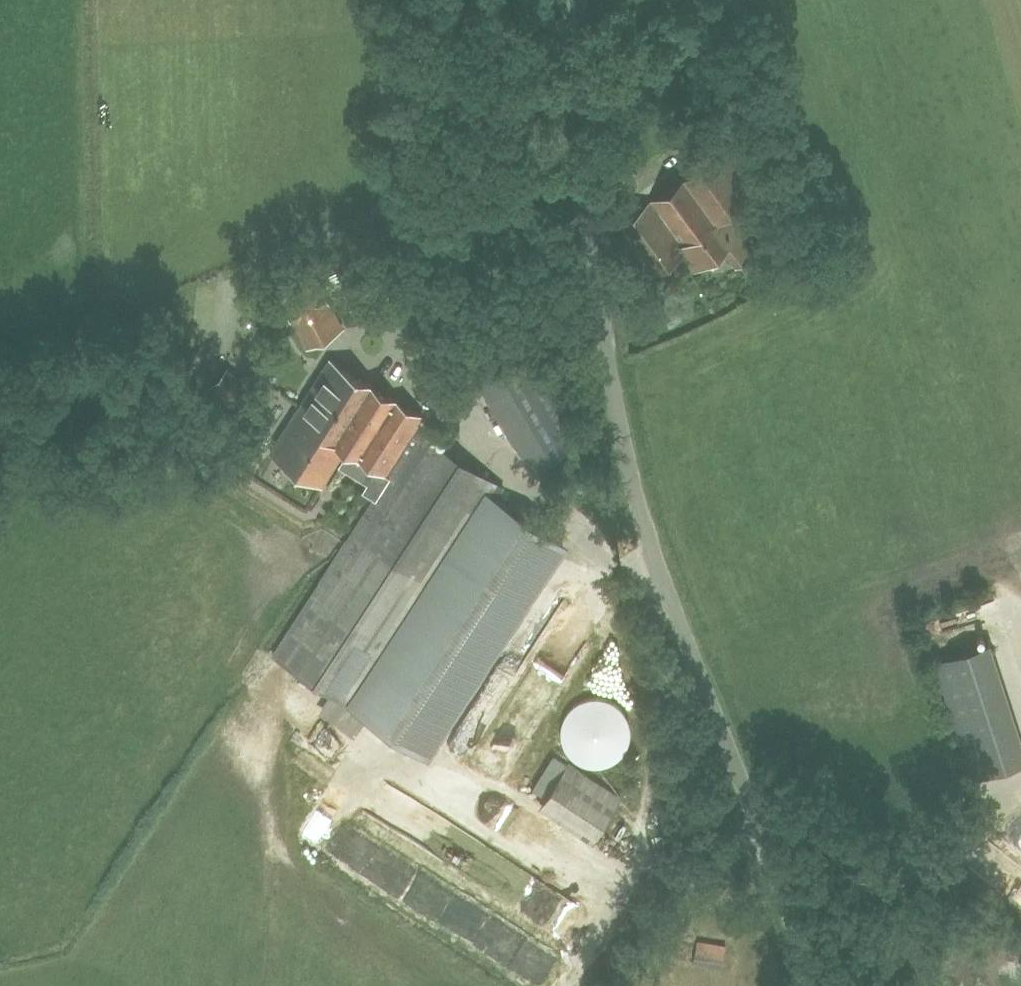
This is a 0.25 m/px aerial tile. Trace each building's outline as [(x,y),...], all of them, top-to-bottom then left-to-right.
[(614,228),(651,276),(684,252),(695,268),(723,248),(735,265),(759,247),(731,210),(760,189),(727,144),(614,228)] [(313,267),(275,286),(306,347),(344,328),(313,267)] [(532,346),(475,376),(516,451),(501,459),(508,472),(570,438),(560,420),(569,415),(532,346)] [(415,429),(423,416),(330,358),(271,453),(323,484),(346,447),(389,475),(235,716),(320,770),(358,710),(424,754),(563,540),(497,498),(504,487),(415,429)] [(212,385),(244,410),(260,391),(227,365),(212,385)] [(580,635),(594,609),(573,598),(559,624),(580,635)] [(935,651),(959,645),(953,622),(963,620),(960,606),(926,615),(935,651)] [(934,660),(972,778),(1020,762),(1020,745),(988,642),(934,660)] [(533,802),(589,836),(620,785),(602,774),(639,714),(584,681),(550,738),(566,748),(533,802)] [(381,792),(394,800),(385,815),(456,856),(471,829),(387,781),(381,792)] [(578,883),(591,861),(459,788),(446,810),(578,883)] [(347,820),(332,846),(415,895),(430,869),(347,820)] [(508,898),(525,871),(502,857),(485,884),(508,898)] [(568,927),(583,899),(528,870),(513,899),(568,927)] [(459,930),(531,977),(548,952),(475,905),(459,930)] [(695,946),(726,951),(728,937),(697,932),(695,946)]
